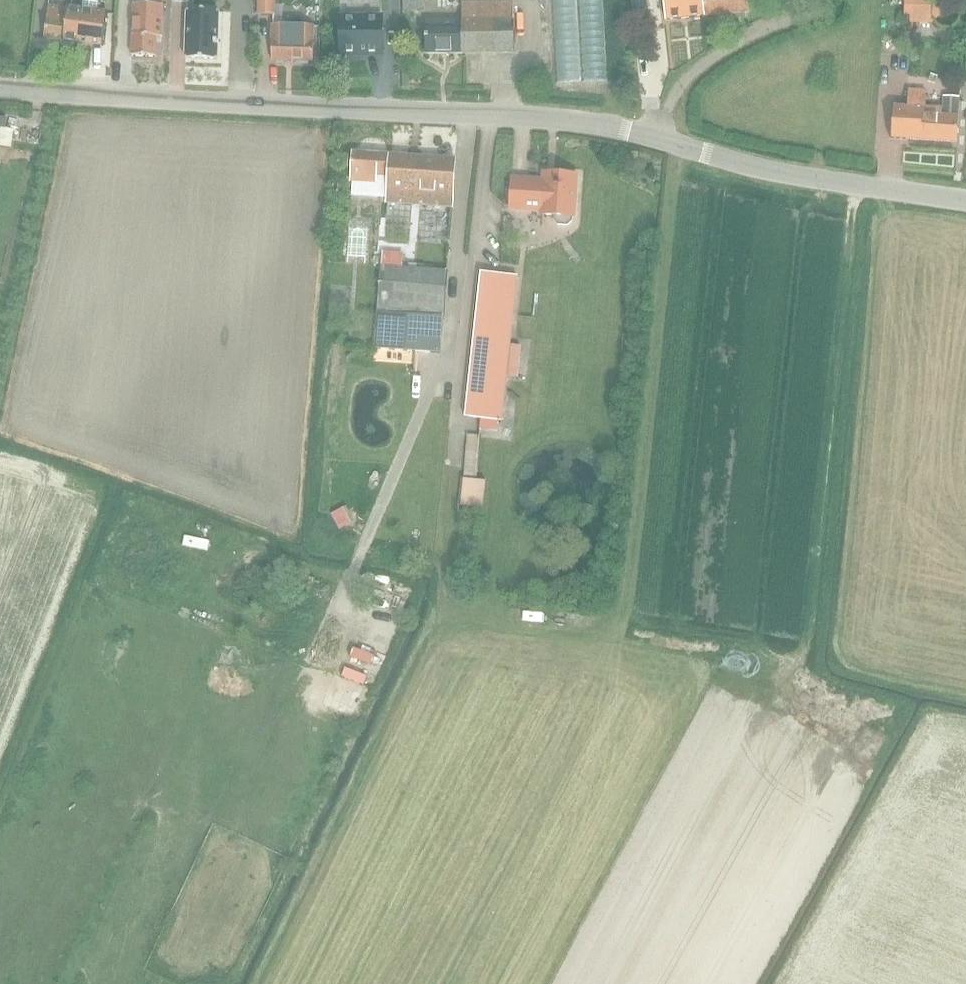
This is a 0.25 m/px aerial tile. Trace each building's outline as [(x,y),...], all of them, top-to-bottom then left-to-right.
[(132,56),(156,57),(156,37),(162,37),(164,0),(153,0),(153,5),(134,4),(132,56)] [(273,16),(274,0),(257,0),(257,15),(273,16)] [(632,12),(647,10),(646,0),(631,0),(632,12)] [(666,21),(704,17),(702,0),(663,0),(666,21)] [(704,17),(749,12),(747,0),(702,0),(704,17)] [(904,15),(909,15),(909,23),(930,23),(939,15),(939,0),(904,0),(904,15)] [(43,38),(77,43),(81,10),(68,8),(69,3),(55,1),(54,7),(48,6),(43,38)] [(424,29),(425,55),(462,54),(462,53),(513,52),(512,2),(461,3),(461,21),(424,22),(424,29)] [(81,10),(77,43),(102,46),(106,13),(81,10)] [(218,57),(219,12),(187,11),(186,57),(218,57)] [(342,18),(339,17),(339,55),(381,55),(381,17),(378,18),(377,16),(368,16),(366,18),(354,17),(352,16),(344,16),(342,18)] [(271,27),(271,62),(312,62),(312,27),(271,27)] [(891,138),(957,143),(959,117),(958,117),(959,99),(959,96),(945,96),(945,98),(944,110),(926,109),(927,94),(909,92),(908,108),(893,107),(891,138)] [(352,152),(350,182),(376,184),(377,176),(388,177),(386,205),(450,209),(454,160),(390,156),(390,155),(379,154),(352,152)] [(555,216),(554,221),(557,225),(567,226),(570,222),(571,217),(573,217),(576,176),(543,174),(543,181),(511,179),(509,210),(541,212),(541,215),(555,216)] [(381,253),(380,265),(400,267),(401,254),(381,253)] [(377,311),(378,311),(375,348),(441,352),(444,316),(447,270),(400,267),(380,265),(377,311)] [(466,417),(502,421),(518,276),(481,272),(466,417)] [(345,508),(331,515),(338,529),(352,522),(345,508)]
